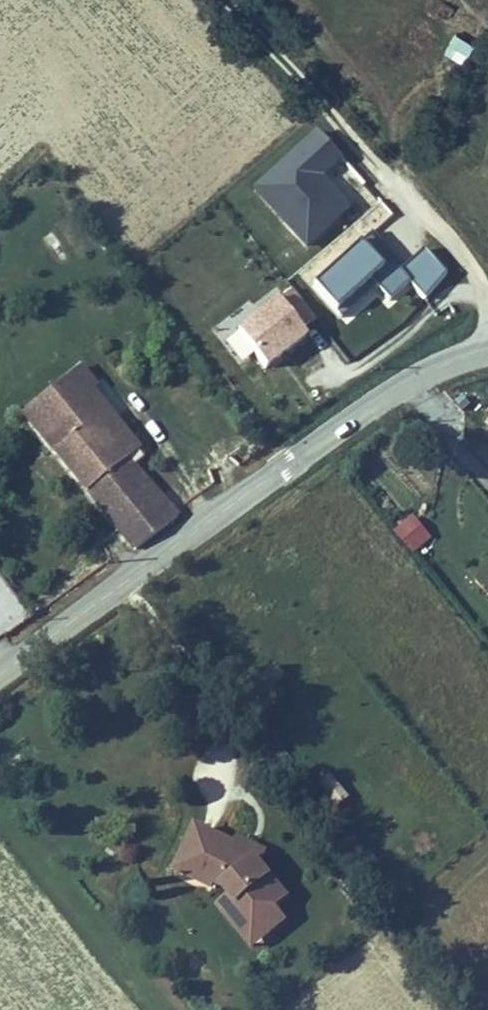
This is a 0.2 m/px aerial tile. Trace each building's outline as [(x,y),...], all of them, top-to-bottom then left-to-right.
[(451,31),(442,52),(457,58),(466,37),(451,31)] [(340,159),(317,133),(266,180),(296,213),(285,224),(306,246),(347,208),(325,184),(320,188),(314,182),(340,159)] [(446,275),(423,250),(400,272),(368,237),(313,287),(336,313),(371,281),(389,301),(409,284),(424,301),(446,275)] [(316,320),(292,290),(238,333),(266,369),(282,356),(280,353),(284,349),(287,352),(306,337),(302,331),(316,320)] [(94,357),(33,402),(48,421),(142,545),(184,513),(179,507),(146,464),(158,455),(102,380),(108,376),(94,357)] [(412,553),(428,540),(411,518),(395,531),(412,553)] [(334,806),(348,795),(330,773),(316,785),(334,806)] [(216,824),(194,868),(229,885),(235,879),(247,886),(254,893),(278,919),(296,903),(306,894),(277,861),(275,859),(271,865),(249,855),(255,843),(216,824)] [(259,834),(255,843),(249,855),(271,865),(275,859),(277,861),(284,848),(259,834)] [(278,919),(254,893),(240,905),(276,944),(308,918),(296,903),(278,919)]
